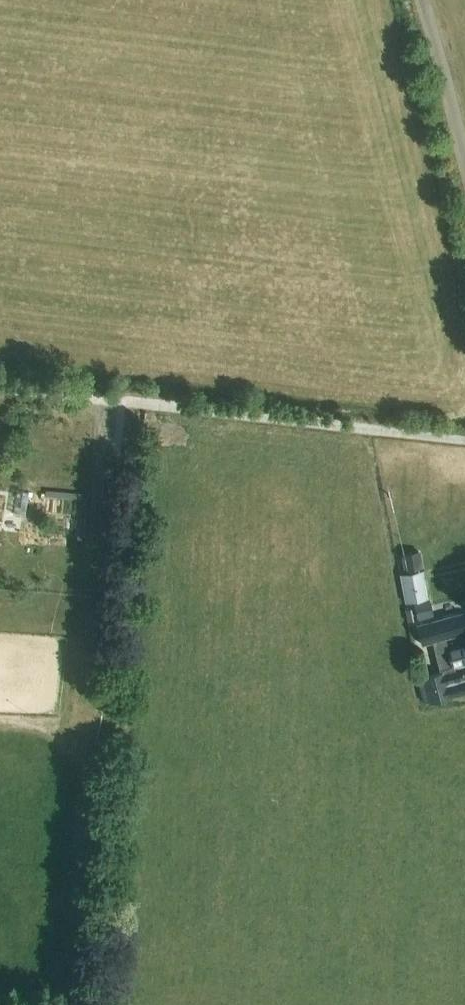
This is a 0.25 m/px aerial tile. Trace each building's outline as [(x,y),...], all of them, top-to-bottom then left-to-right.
[(50,495),(50,528),(83,528),(83,495),(50,495)] [(420,550),(402,553),(404,570),(423,567),(420,550)] [(412,603),(428,599),(422,570),(399,575),(404,603),(412,603)] [(417,619),(433,615),(429,599),(428,599),(412,603),(417,619)] [(416,679),(423,703),(464,692),(464,640),(447,645),(445,639),(464,634),(464,623),(462,612),(415,624),(421,645),(432,642),(440,672),(416,679)]
